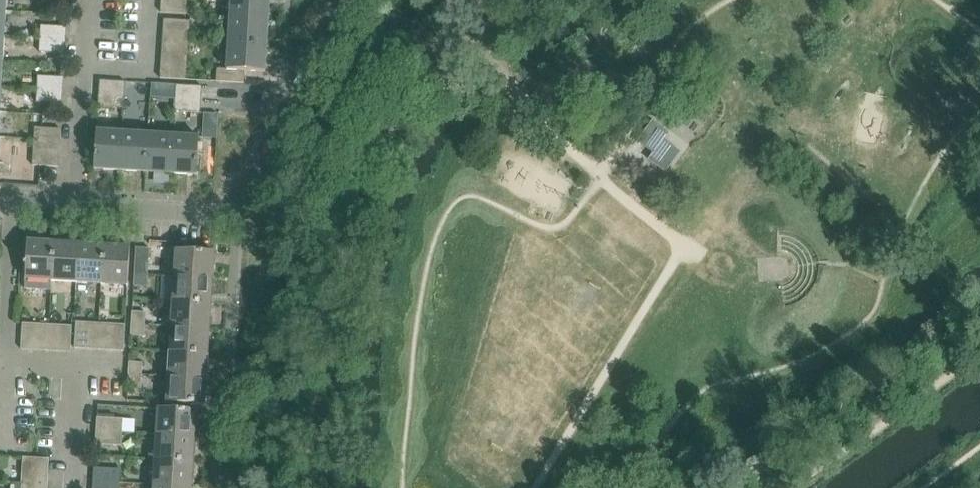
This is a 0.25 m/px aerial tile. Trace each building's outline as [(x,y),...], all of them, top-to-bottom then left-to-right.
[(187,1),(168,0),(161,0),(160,12),(186,14),(187,1)] [(230,19),(268,21),(270,0),(231,0),(230,19)] [(230,19),(229,44),(267,46),(268,21),(230,19)] [(189,34),(190,21),(164,20),(163,33),(189,34)] [(41,26),(40,39),(66,40),(67,27),(41,26)] [(188,46),(189,34),(163,33),(162,44),(188,46)] [(39,52),(65,54),(66,40),(40,39),(39,52)] [(187,57),(188,46),(162,44),(162,55),(187,57)] [(267,46),(229,44),(227,70),(245,71),(265,72),(267,46)] [(187,68),(187,57),(162,55),(161,66),(187,68)] [(160,78),(186,80),(187,68),(161,66),(160,78)] [(217,82),(219,82),(245,83),(245,71),(227,70),(217,69),(217,82)] [(38,76),(37,89),(63,91),(64,77),(38,76)] [(100,80),(99,93),(125,95),(126,82),(100,80)] [(176,98),(202,100),(203,87),(177,85),(176,98)] [(37,89),(36,102),(62,104),(63,91),(37,89)] [(125,95),(99,93),(98,107),(124,108),(125,95)] [(202,100),(176,98),(175,111),(201,113),(202,100)] [(652,122),(638,142),(654,153),(648,160),(657,166),(665,172),(679,152),(664,140),(669,134),(652,122)] [(34,141),(60,142),(61,129),(35,127),(34,141)] [(94,169),(121,171),(123,133),(97,131),(94,169)] [(121,171),(146,172),(148,134),(123,133),(121,171)] [(146,172),(171,174),(173,136),(148,134),(146,172)] [(173,136),(171,174),(197,175),(199,137),(173,136)] [(59,156),(60,142),(34,141),(33,154),(59,156)] [(59,156),(33,154),(32,165),(58,167),(59,156)] [(25,289),(51,290),(51,281),(54,243),(27,241),(25,289)] [(51,281),(77,282),(79,244),(54,243),(51,281)] [(77,282),(102,284),(104,246),(79,244),(77,282)] [(104,246),(102,284),(128,285),(130,247),(104,246)] [(135,274),(148,275),(150,249),(136,248),(135,274)] [(176,250),(174,276),(213,278),(214,252),(176,250)] [(148,275),(135,274),(134,286),(148,287),(148,275)] [(174,276),(173,301),(211,304),(213,278),(174,276)] [(173,301),(171,326),(210,329),(211,304),(173,301)] [(132,312),(132,324),(145,325),(146,312),(132,312)] [(75,348),(88,349),(90,323),(76,322),(75,348)] [(21,349),(34,350),(36,324),(23,323),(21,349)] [(90,323),(88,349),(99,350),(101,324),(90,323)] [(47,325),(36,324),(34,350),(46,351),(47,325)] [(99,350),(111,350),(112,324),(101,324),(99,350)] [(112,324),(111,350),(124,351),(126,325),(112,324)] [(145,325),(132,324),(131,336),(145,337),(145,325)] [(46,351),(57,351),(59,325),(47,325),(46,351)] [(59,325),(57,351),(70,352),(72,326),(59,325)] [(171,326),(170,352),(208,354),(210,329),(171,326)] [(170,352),(168,377),(207,379),(208,354),(170,352)] [(129,362),(129,374),(142,375),(143,363),(129,362)] [(128,386),(141,387),(142,375),(129,374),(128,386)] [(207,379),(168,377),(167,403),(205,405),(207,379)] [(197,411),(159,408),(157,434),(195,437),(197,411)] [(97,431),(122,432),(123,419),(97,417),(97,431)] [(122,432),(97,431),(96,444),(122,446),(122,432)] [(194,462),(195,437),(157,434),(155,460),(194,462)] [(48,472),(49,459),(23,457),(22,471),(48,472)] [(155,460),(154,485),(192,487),(194,462),(155,460)] [(93,481),(119,483),(120,469),(94,468),(93,481)] [(47,484),(48,472),(22,471),(21,482),(47,484)]
